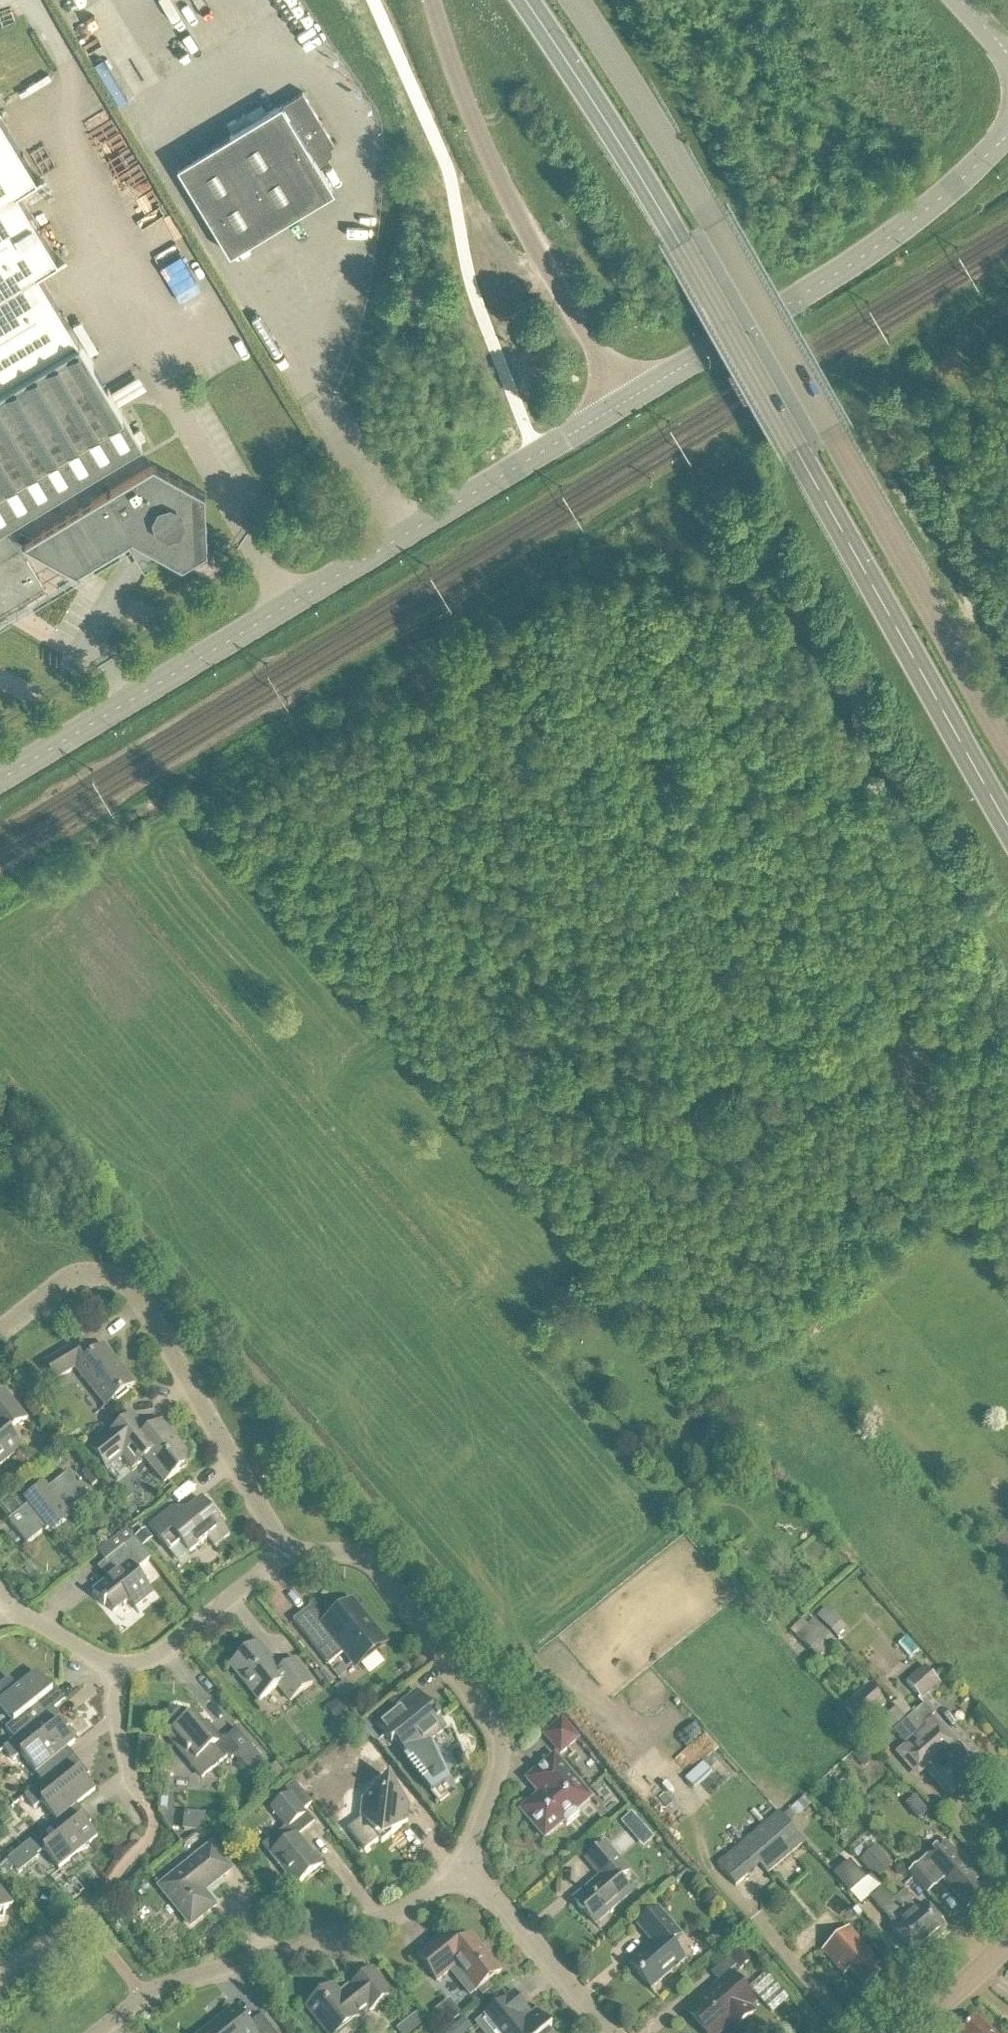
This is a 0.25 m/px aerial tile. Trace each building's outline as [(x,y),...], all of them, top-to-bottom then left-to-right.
[(177,164),(229,251),(333,188),(319,164),(330,158),(325,151),(327,146),(334,142),(311,102),(302,89),(281,102),(250,120),(245,111),(228,122),(233,131),(177,164)] [(207,548),(204,489),(153,461),(31,534),(19,528),(14,537),(6,523),(140,442),(138,439),(145,436),(139,426),(133,430),(120,408),(121,407),(36,267),(57,255),(16,186),(36,174),(0,113),(0,613),(45,586),(19,543),(24,540),(77,570),(78,569),(77,568),(131,535),(136,538),(134,543),(148,551),(151,546),(181,563),(207,548)] [(56,1382),(75,1370),(106,1409),(134,1386),(104,1349),(91,1359),(80,1345),(46,1366),(56,1382)] [(22,1451),(9,1435),(27,1421),(4,1393),(0,1397),(0,1468),(22,1451)] [(186,1455),(173,1439),(165,1428),(157,1434),(154,1431),(147,1436),(133,1418),(91,1451),(106,1470),(122,1458),(133,1471),(145,1461),(164,1485),(185,1469),(186,1455)] [(82,1477),(92,1489),(99,1484),(89,1471),(82,1477)] [(8,1523),(27,1547),(50,1529),(53,1533),(68,1521),(65,1517),(87,1499),(68,1475),(8,1523)] [(173,1510),(149,1529),(169,1554),(180,1545),(189,1556),(208,1541),(214,1549),(229,1537),(201,1502),(188,1512),(188,1518),(183,1522),(173,1510)] [(142,1534),(135,1540),(143,1549),(150,1544),(142,1534)] [(135,1573),(151,1561),(134,1540),(105,1564),(115,1576),(93,1594),(104,1609),(107,1606),(113,1614),(128,1602),(135,1610),(153,1595),(135,1573)] [(383,1646),(352,1607),(326,1627),(311,1608),(293,1623),(328,1668),(346,1654),(356,1667),(383,1646)] [(817,1620),(837,1641),(845,1633),(824,1612),(817,1620)] [(796,1640),(816,1661),(834,1643),(814,1622),(796,1640)] [(278,1688),(291,1703),(313,1686),(294,1662),(281,1673),(258,1645),(230,1667),(259,1703),(278,1688)] [(907,1686),(921,1703),(940,1686),(926,1669),(907,1686)] [(15,1742),(15,1743),(54,1712),(65,1703),(56,1691),(52,1694),(37,1676),(17,1692),(8,1681),(0,1688),(0,1709),(13,1725),(6,1731),(15,1742)] [(334,1692),(342,1702),(353,1694),(345,1683),(334,1692)] [(842,1711),(859,1731),(885,1708),(868,1689),(842,1711)] [(327,1711),(336,1722),(348,1712),(340,1701),(327,1711)] [(898,1703),(892,1709),(916,1737),(913,1739),(921,1748),(929,1742),(958,1777),(960,1775),(965,1780),(964,1780),(966,1782),(978,1771),(959,1750),(961,1748),(924,1708),(912,1718),(898,1703)] [(398,1709),(376,1726),(391,1746),(395,1743),(408,1759),(406,1761),(405,1760),(403,1761),(438,1805),(440,1804),(426,1787),(431,1783),(433,1785),(439,1780),(437,1778),(443,1774),(432,1750),(433,1750),(432,1747),(431,1747),(430,1744),(445,1731),(424,1705),(406,1719),(398,1709)] [(916,1737),(892,1709),(886,1713),(901,1729),(895,1734),(908,1748),(898,1756),(917,1777),(928,1767),(953,1794),(966,1782),(964,1780),(965,1780),(960,1775),(958,1777),(929,1742),(921,1748),(913,1739),(916,1737)] [(21,1757),(43,1785),(51,1778),(44,1769),(67,1750),(67,1751),(75,1745),(60,1726),(63,1723),(54,1712),(15,1743),(15,1742),(4,1751),(13,1763),(21,1757)] [(162,1730),(185,1756),(183,1757),(202,1780),(229,1758),(232,1761),(235,1758),(251,1776),(264,1765),(235,1730),(233,1731),(236,1734),(223,1744),(206,1724),(203,1727),(193,1716),(188,1720),(182,1713),(162,1730)] [(544,1737),(560,1756),(578,1741),(562,1722),(544,1737)] [(360,1727),(368,1736),(373,1731),(365,1723),(360,1727)] [(360,1729),(351,1736),(358,1744),(367,1737),(360,1729)] [(853,1759),(864,1771),(876,1760),(865,1748),(853,1759)] [(41,1805),(56,1823),(56,1824),(77,1807),(77,1808),(95,1793),(80,1774),(84,1771),(67,1751),(67,1750),(44,1769),(51,1778),(43,1785),(24,1799),(34,1811),(41,1805)] [(521,1813),(544,1840),(563,1824),(567,1828),(579,1817),(576,1813),(590,1800),(554,1759),(527,1782),(540,1797),(521,1813)] [(267,1773),(277,1785),(285,1778),(275,1766),(267,1773)] [(348,1832),(365,1854),(379,1842),(382,1845),(408,1824),(410,1807),(389,1781),(363,1802),(361,1819),(362,1820),(348,1832)] [(840,1796),(849,1790),(843,1782),(834,1789),(840,1796)] [(271,1811),(288,1832),(306,1817),(289,1796),(271,1811)] [(927,1814),(915,1799),(905,1807),(917,1822),(927,1814)] [(799,1819),(811,1808),(804,1800),(783,1818),(789,1825),(798,1818),(799,1819)] [(56,1824),(56,1823),(8,1862),(19,1876),(39,1860),(37,1858),(44,1853),(59,1872),(97,1841),(82,1822),(86,1819),(77,1808),(77,1807),(56,1824)] [(205,1829),(206,1813),(188,1812),(186,1827),(205,1829)] [(717,1867),(736,1889),(759,1868),(767,1877),(805,1844),(779,1814),(717,1867)] [(631,1818),(623,1825),(627,1830),(633,1831),(638,1826),(631,1818)] [(271,1856),(296,1888),(321,1868),(296,1837),(271,1856)] [(987,1899),(975,1885),(978,1882),(945,1843),(909,1874),(928,1895),(943,1882),(967,1911),(971,1908),(973,1911),(987,1899)] [(584,1914),(595,1926),(631,1895),(619,1882),(629,1873),(605,1845),(586,1862),(600,1879),(574,1901),(577,1905),(578,1909),(581,1912),(584,1914)] [(203,1894),(231,1872),(212,1848),(160,1889),(191,1928),(215,1908),(203,1894)] [(860,1863),(876,1881),(892,1867),(876,1849),(860,1863)] [(834,1877),(850,1896),(866,1882),(850,1863),(834,1877)] [(882,1890),(881,1891),(930,1946),(935,1941),(937,1943),(945,1936),(943,1934),(946,1932),(922,1907),(916,1912),(910,1905),(913,1903),(905,1893),(894,1903),(882,1890)] [(930,1946),(881,1891),(870,1900),(890,1923),(889,1924),(895,1931),(892,1934),(914,1959),(917,1957),(919,1959),(926,1952),(924,1950),(930,1946)] [(4,1924),(5,1913),(13,1908),(0,1892),(0,1923),(4,1924)] [(630,1966),(650,1991),(684,1962),(670,1946),(681,1937),(658,1910),(638,1928),(654,1946),(630,1966)] [(875,1971),(879,1966),(849,1931),(822,1954),(843,1978),(848,1973),(863,1990),(879,1976),(875,1971)] [(437,1984),(456,1969),(465,1980),(469,1976),(480,1990),(501,1974),(471,1937),(458,1948),(447,1935),(417,1959),(437,1984)] [(729,1960),(740,1972),(749,1964),(738,1952),(729,1960)] [(342,1997),(333,1987),(305,2010),(324,2032),(334,2032),(352,2019),(355,2023),(369,2012),(370,2014),(392,1996),(372,1972),(350,1989),(351,1990),(342,1997)] [(755,2004),(731,1977),(691,2012),(709,2032),(721,2032),(728,2027),(733,2032),(753,2015),(748,2010),(755,2004)] [(477,2028),(482,2032),(548,2032),(546,2030),(548,2028),(536,2013),(532,2017),(514,1994),(484,2018),(486,2021),(477,2028)] [(455,1998),(441,2004),(448,2023),(463,2017),(455,1998)] [(261,2018),(249,2028),(234,2010),(206,2032),(273,2032),(261,2018)] [(424,2025),(416,2016),(408,2023),(416,2032),(424,2025)] [(450,2032),(470,2032),(474,2030),(465,2020),(450,2032)] [(976,2021),(965,2032),(989,2032),(976,2021)]
